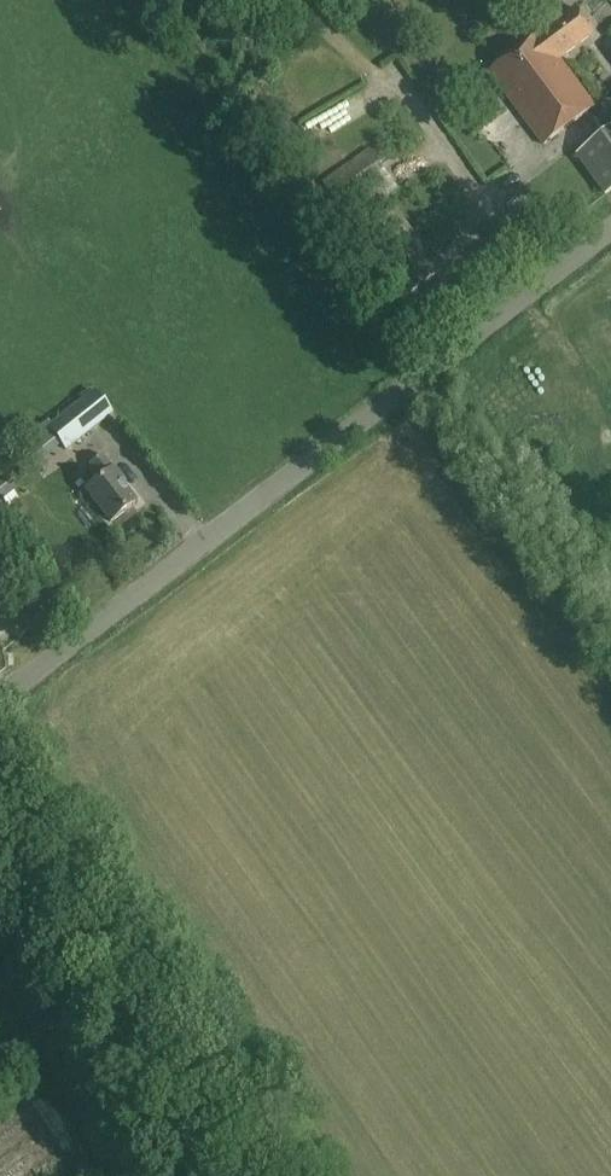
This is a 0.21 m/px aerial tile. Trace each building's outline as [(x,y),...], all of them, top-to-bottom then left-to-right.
[(595,107),(559,59),(594,33),(575,8),(562,17),(556,9),(533,26),(540,35),(489,72),(544,145),(595,107)] [(601,45),(610,58),(610,37),(601,45)] [(607,190),(610,185),(610,118),(608,115),(570,155),(607,190)] [(374,180),(377,184),(342,209),(405,295),(440,269),(387,197),(399,188),(385,168),(396,160),(384,144),(372,152),(370,148),(323,182),(337,203),(369,181),(370,183),(374,180)] [(94,390),(47,428),(65,451),(112,413),(94,390)] [(121,484),(124,482),(113,468),(101,453),(88,464),(99,478),(85,489),(110,521),(134,502),(121,484)]
